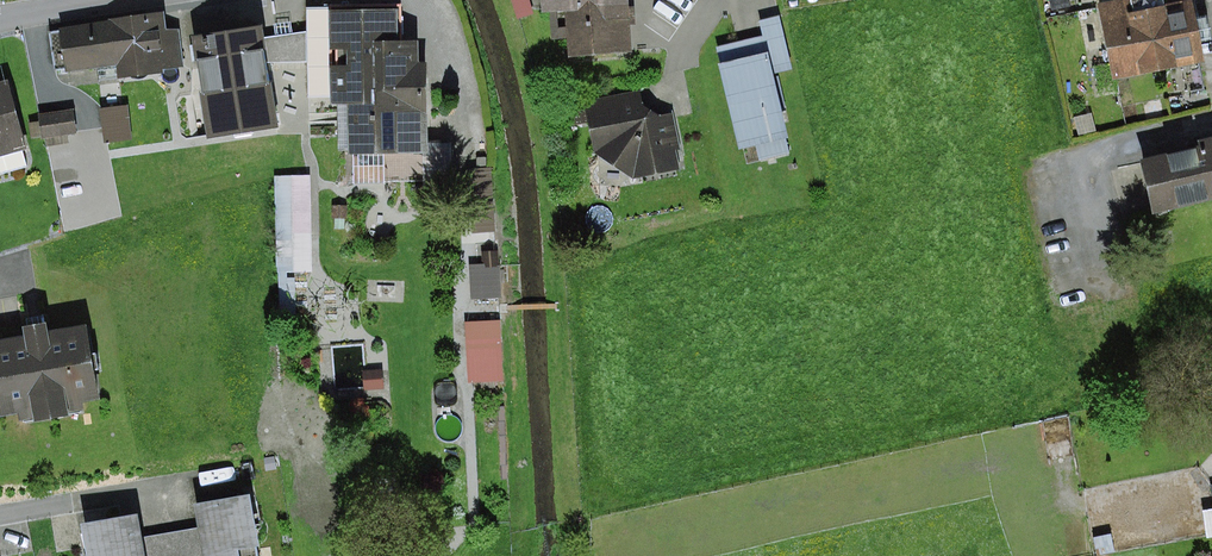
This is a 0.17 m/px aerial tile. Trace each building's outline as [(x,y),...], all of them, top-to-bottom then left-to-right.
[(518,18),(534,13),(530,0),(513,0),(518,18)] [(554,12),(582,11),(584,57),(641,55),(640,0),(554,0),(554,12)] [(1052,11),(1070,8),(1069,0),(1050,0),(1052,11)] [(1097,5),(1112,81),(1206,62),(1193,0),(1180,0),(1166,3),(1165,0),(1120,0),(1097,5)] [(407,7),(341,9),(344,151),(444,149),(442,44),(407,45),(407,7)] [(165,14),(53,29),(60,78),(171,63),(165,14)] [(767,38),(724,50),(752,149),(804,134),(787,74),(803,74),(788,19),(763,26),(767,38)] [(205,33),(220,133),(293,123),(277,22),(205,33)] [(0,81),(0,155),(32,146),(14,78),(0,81)] [(673,91),(596,102),(608,184),(685,172),(673,91)] [(127,104),(99,108),(103,143),(131,139),(127,104)] [(73,109),(40,114),(45,146),(69,142),(68,135),(78,134),(73,109)] [(1091,113),(1074,117),(1079,135),(1096,130),(1091,113)] [(1140,160),(1153,215),(1211,200),(1211,137),(1198,141),(1199,146),(1140,160)] [(318,270),(313,169),(277,170),(281,271),(318,270)] [(504,291),(504,261),(474,261),(474,292),(504,291)] [(509,322),(471,322),(471,383),(510,383),(509,322)] [(0,340),(0,419),(100,403),(87,326),(0,340)] [(96,526),(101,555),(277,555),(267,494),(206,503),(209,526),(154,535),(152,517),(96,526)] [(1202,510),(1207,538),(1211,537),(1211,509),(1202,510)] [(1113,532),(1093,536),(1095,549),(1099,549),(1100,555),(1116,552),(1113,532)]
